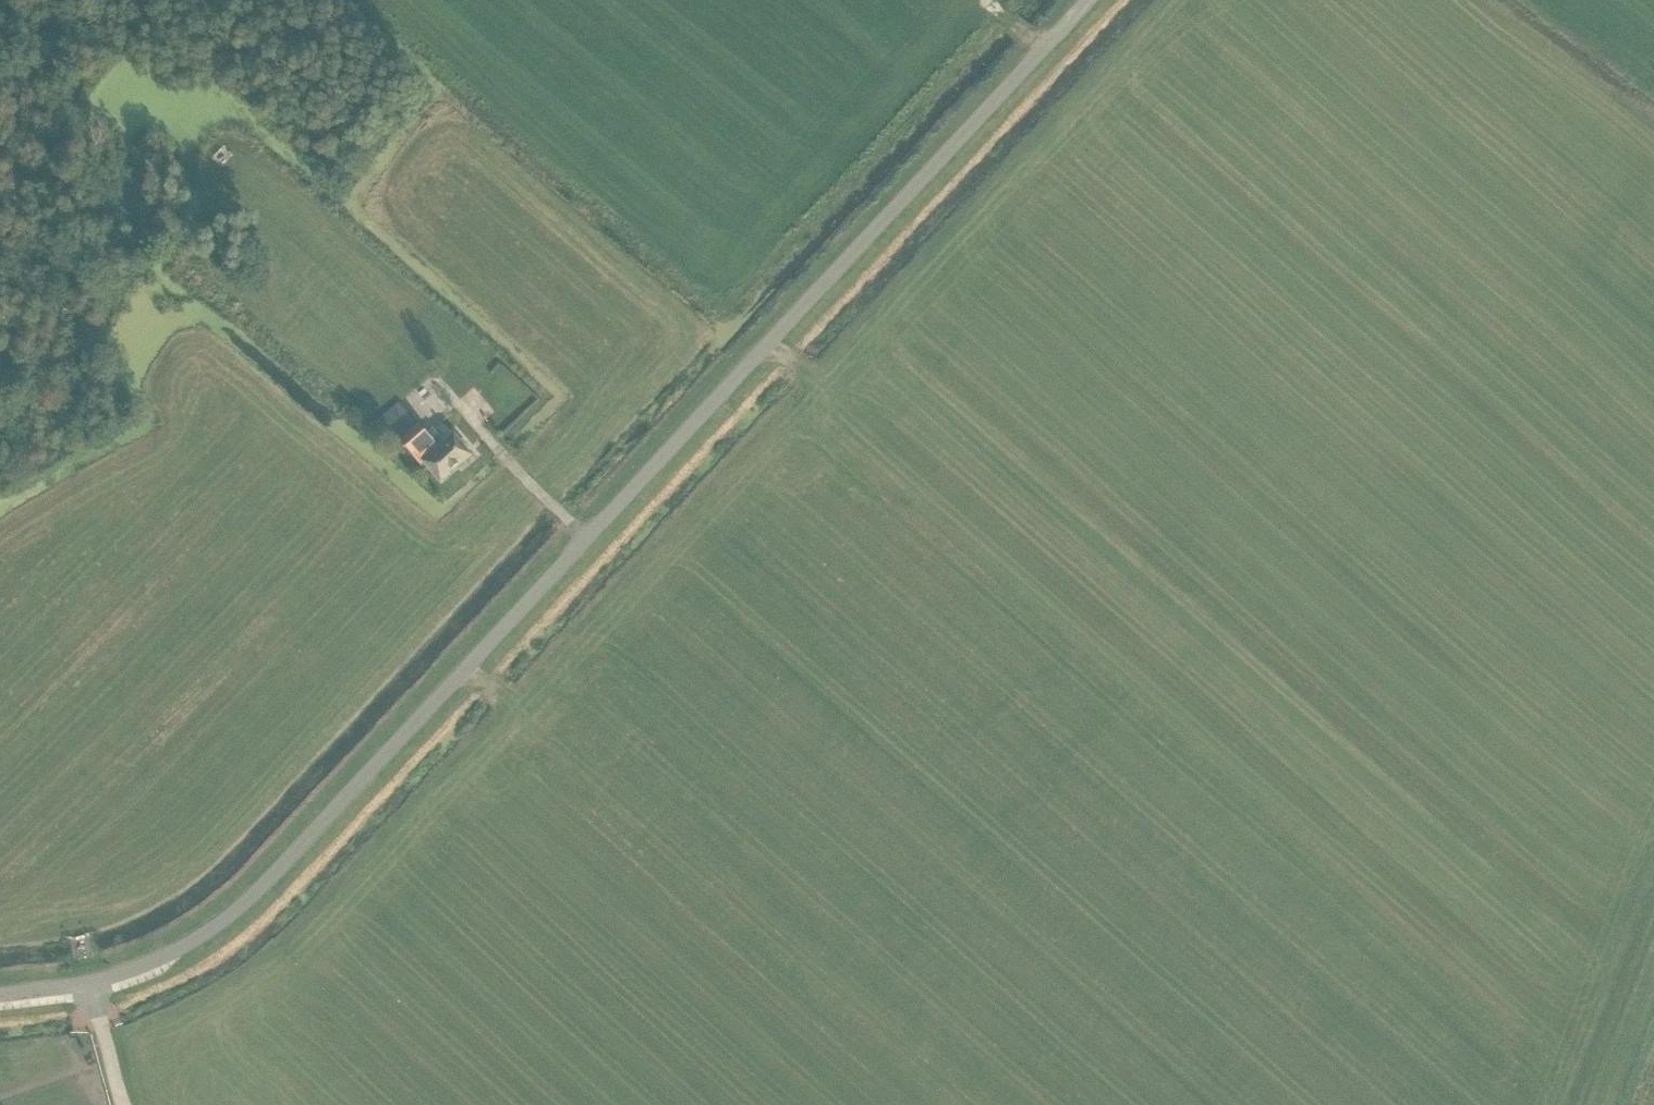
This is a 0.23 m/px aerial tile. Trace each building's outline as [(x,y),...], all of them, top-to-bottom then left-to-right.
[(442,371),(419,381),(432,410),(455,399),(442,371)] [(469,418),(490,406),(478,385),(457,397),(469,418)] [(428,432),(408,411),(399,402),(380,420),(390,430),(425,470),(429,466),(441,481),(470,452),(453,433),(445,440),(433,427),(428,432)]
